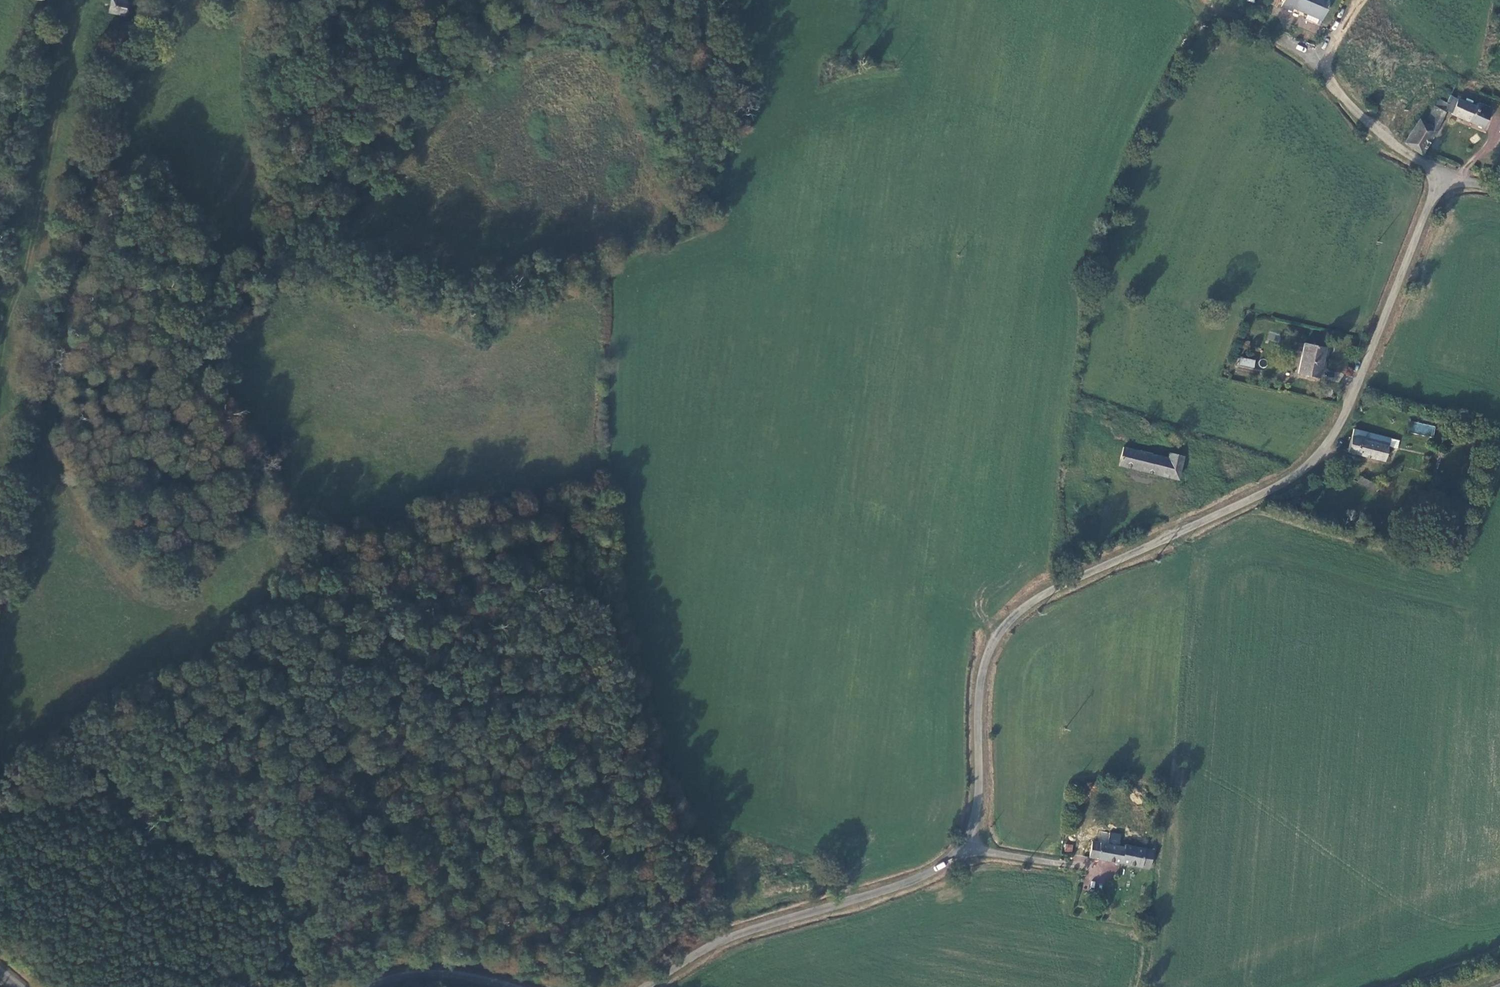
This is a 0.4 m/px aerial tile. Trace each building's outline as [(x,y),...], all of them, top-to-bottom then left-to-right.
[(115,12),(125,14),(130,12),(131,5),(128,1),(122,0),(112,0),(110,10),(115,12)] [(1324,18),(1332,0),(1285,0),(1283,5),(1294,9),(1295,6),(1324,18)] [(1401,143),(1420,155),(1434,134),(1445,112),(1483,129),(1491,110),(1478,103),(1476,107),(1451,96),(1449,102),(1438,99),(1425,123),(1417,119),(1401,143)] [(1268,340),(1279,341),(1280,333),(1269,332),(1268,340)] [(1297,372),(1318,377),(1325,348),(1305,344),(1297,372)] [(1240,357),(1238,365),(1254,368),(1256,359),(1240,357)] [(1434,436),(1435,425),(1411,422),(1410,433),(1434,436)] [(1399,441),(1353,430),(1347,452),(1383,462),(1387,446),(1397,449),(1399,441)] [(1119,464),(1178,479),(1183,459),(1169,455),(1168,458),(1124,447),(1119,464)] [(1375,485),(1359,478),(1357,483),(1373,490),(1375,485)] [(1124,848),(1092,843),(1089,858),(1122,864),(1124,848)] [(1153,851),(1124,846),(1124,848),(1122,864),(1150,868),(1153,851)]
